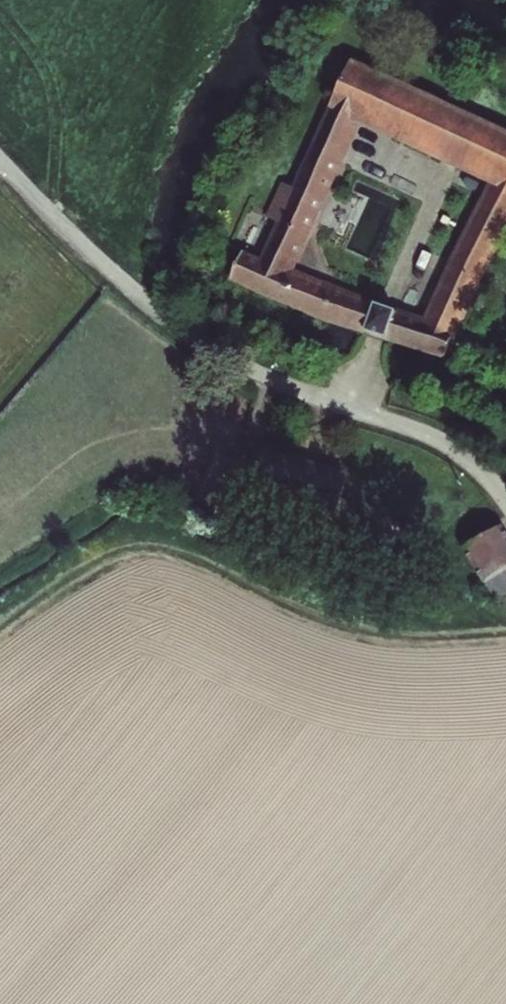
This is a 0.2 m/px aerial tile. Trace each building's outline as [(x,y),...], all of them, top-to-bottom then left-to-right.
[(265,217),(276,223),(260,259),(242,252),(229,282),(318,321),(327,324),(364,336),(364,334),(386,341),(386,343),(395,346),(441,360),(450,339),(454,341),(505,235),(505,133),(351,61),(329,108),(328,107),(292,187),(281,182),(265,217)] [(481,555),(501,585),(505,582),(505,538),(481,555)]
